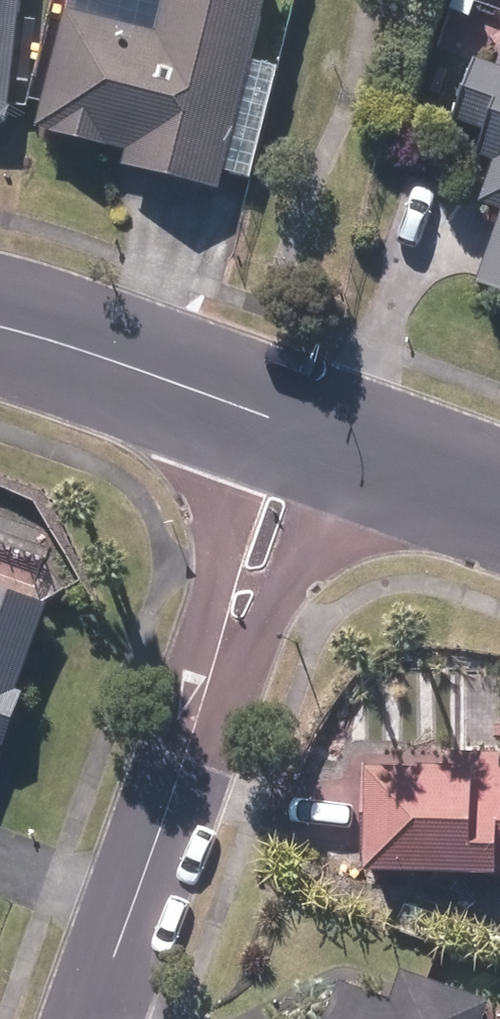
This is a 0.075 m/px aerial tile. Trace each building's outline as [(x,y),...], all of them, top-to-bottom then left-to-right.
[(72,7),(41,120),(121,130),(125,154),(218,171),(255,0),(165,0),(162,22),(72,7)] [(468,64),(453,112),(485,123),(475,150),(486,153),(478,195),(494,202),(478,273),(499,279),(499,67),(468,64)] [(7,704),(41,597),(0,593),(0,706),(7,704)] [(373,858),(499,863),(499,748),(378,743),(373,858)] [(476,998),(405,968),(385,989),(334,981),(323,1018),(467,1018),(476,998)]
